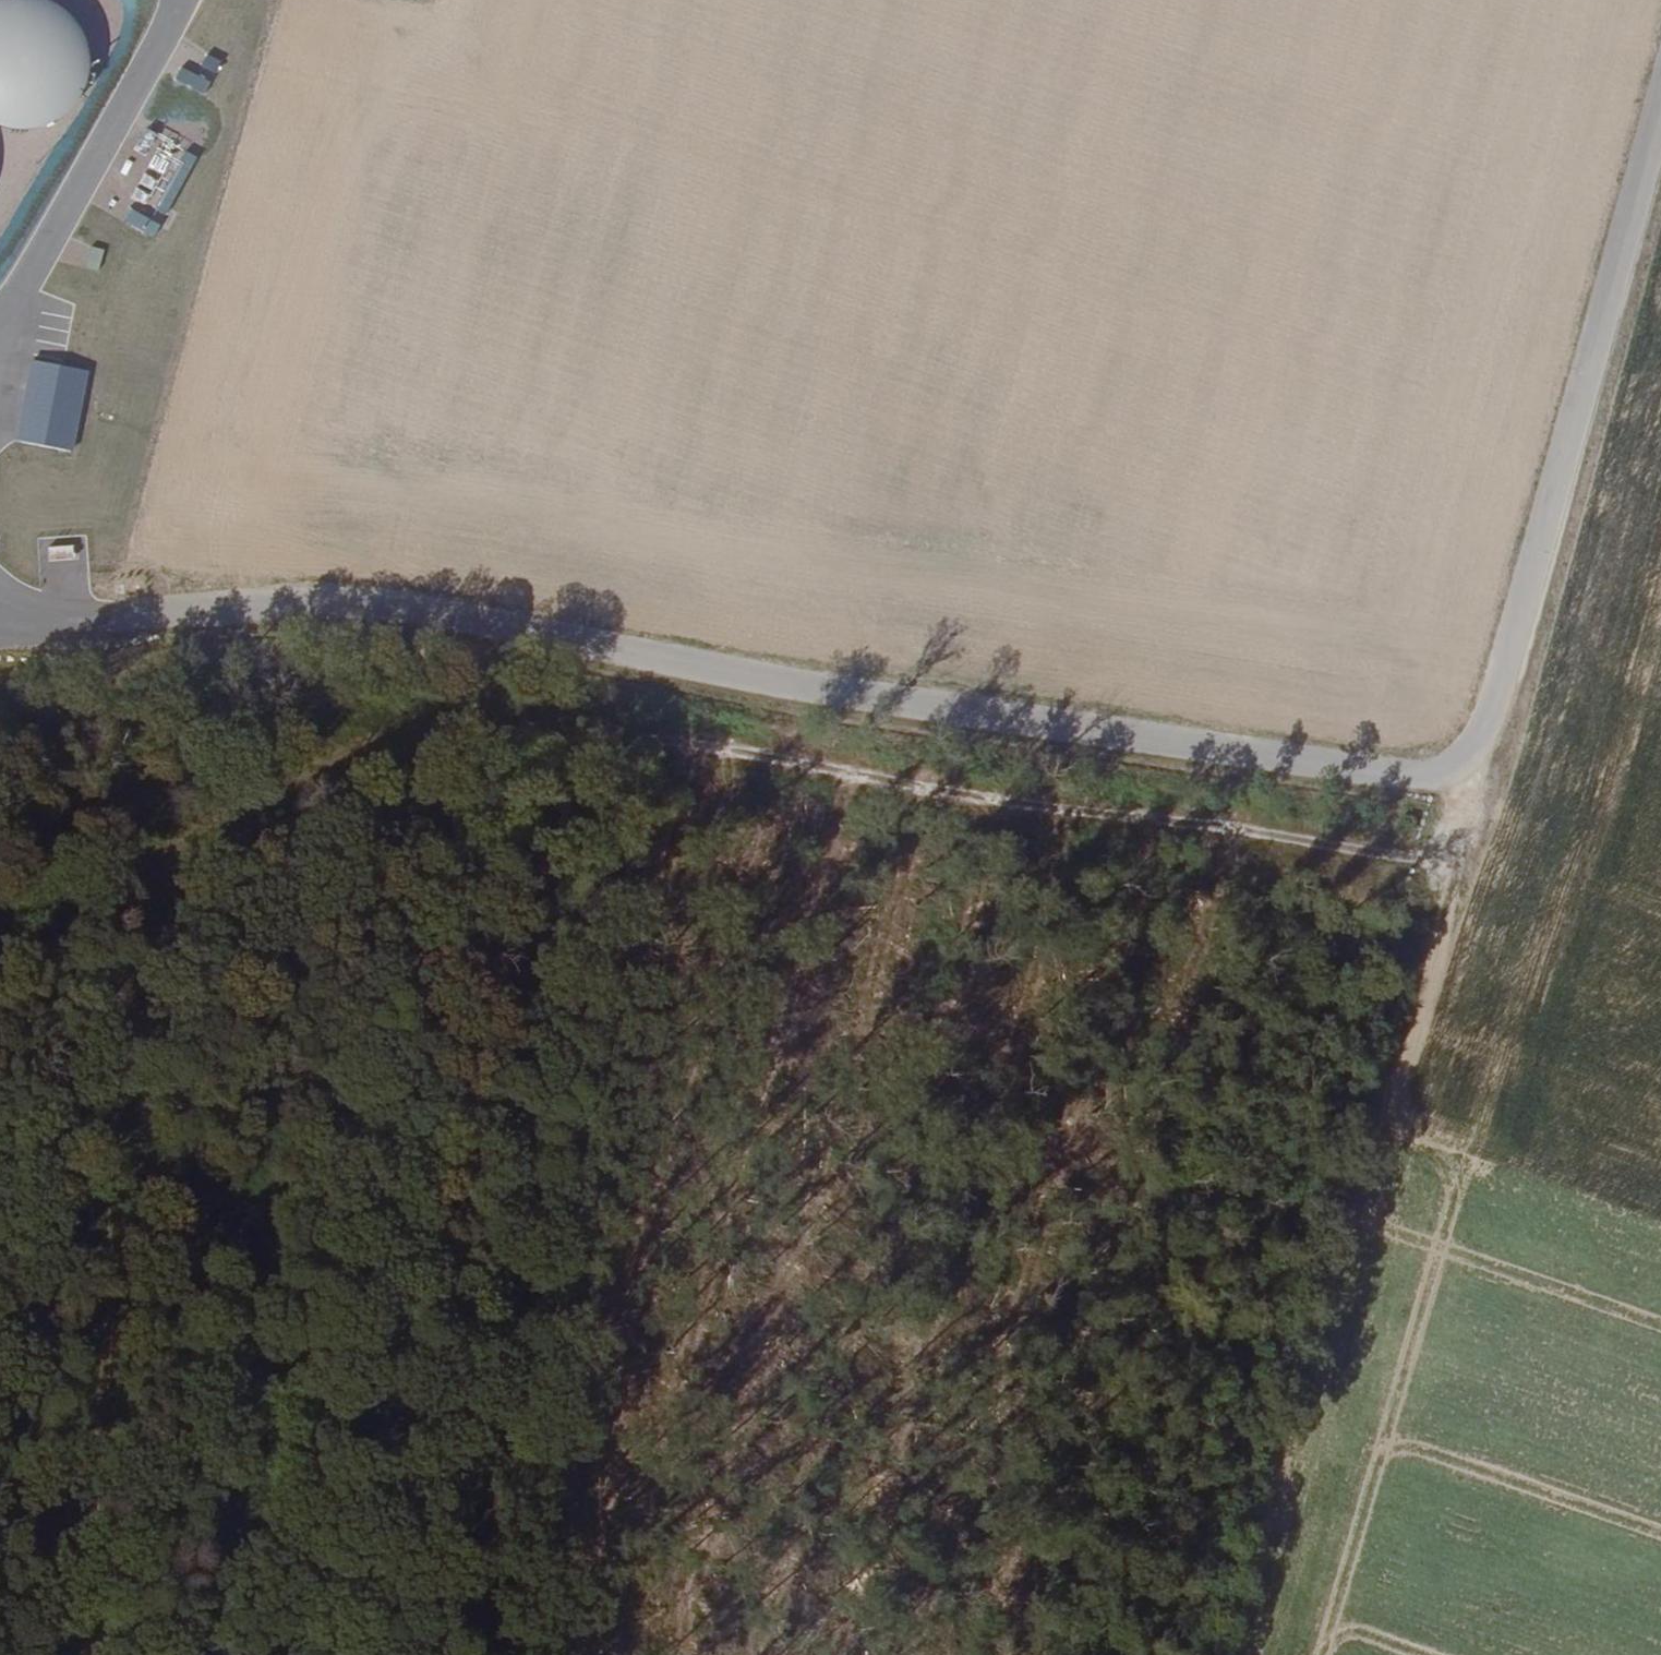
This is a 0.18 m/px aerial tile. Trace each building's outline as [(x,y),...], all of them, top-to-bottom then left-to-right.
[(55,127),(71,116),(83,101),(90,84),(92,65),(89,46),(80,29),(67,15),(51,5),(33,0),(13,1),(0,6),(0,129),(18,133),(37,133),(55,127)]
